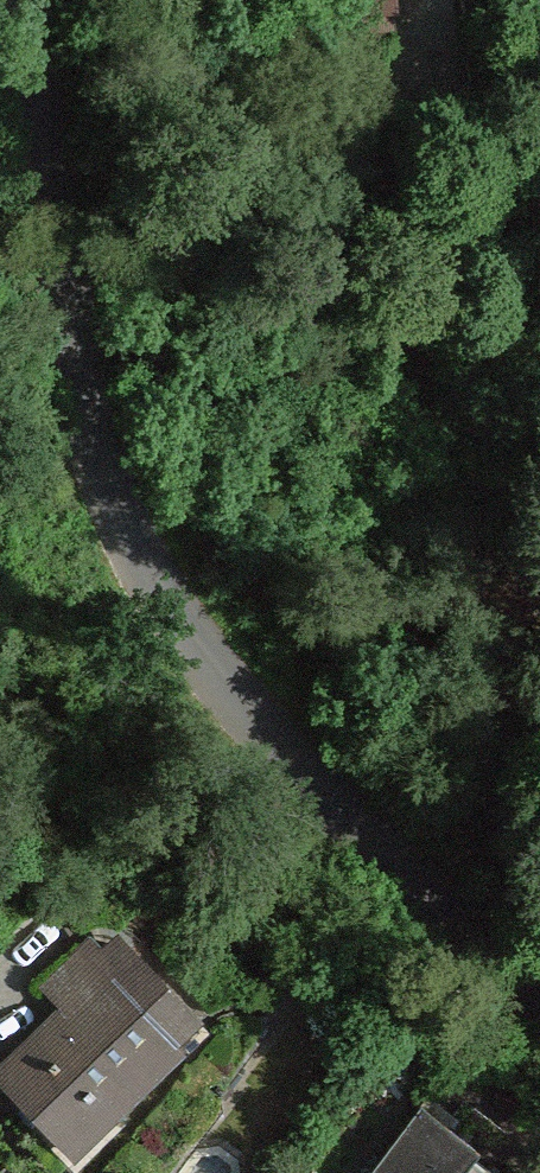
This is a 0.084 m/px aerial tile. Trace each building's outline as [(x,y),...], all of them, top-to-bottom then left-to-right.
[(345,11),(394,7),(394,0),(344,0),(345,11)] [(0,1077),(0,1078),(5,1083),(7,1082),(71,1150),(173,1048),(169,1043),(195,1018),(123,943),(98,936),(91,942),(46,986),(70,1011),(0,1077)] [(472,1158),(480,1148),(445,1122),(431,1141),(407,1124),(370,1172),(493,1172),(472,1158)]
